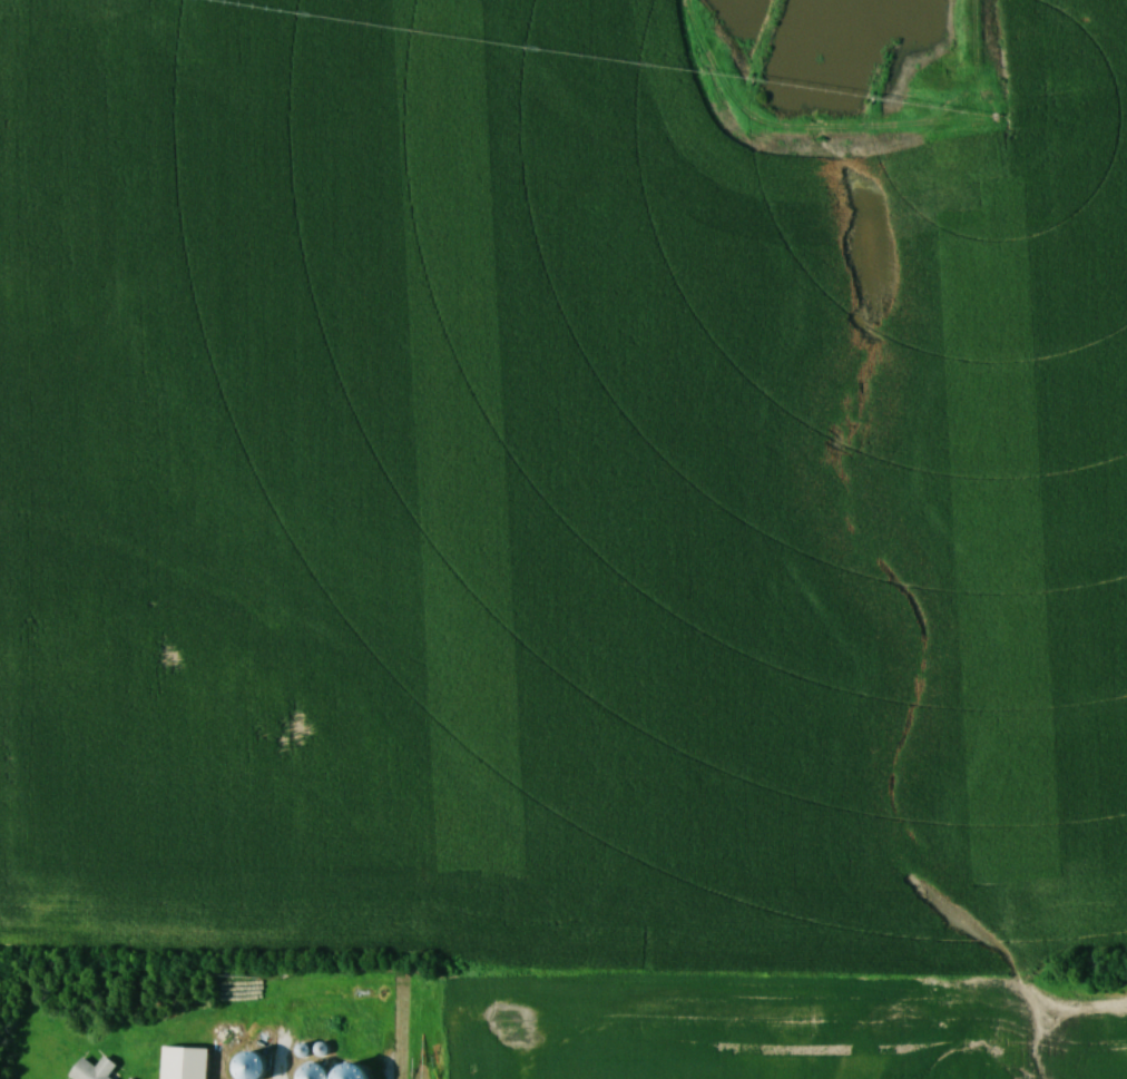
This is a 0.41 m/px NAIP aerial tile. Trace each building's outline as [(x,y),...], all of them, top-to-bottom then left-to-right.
[(165,1047),(164,1078),(209,1078),(210,1049),(165,1047)] [(110,1078),(119,1066),(106,1057),(98,1068),(84,1058),(70,1078),(72,1078),(111,1078),(110,1078)] [(253,1066),(238,1074),(241,1078),(261,1078),(253,1066)]
